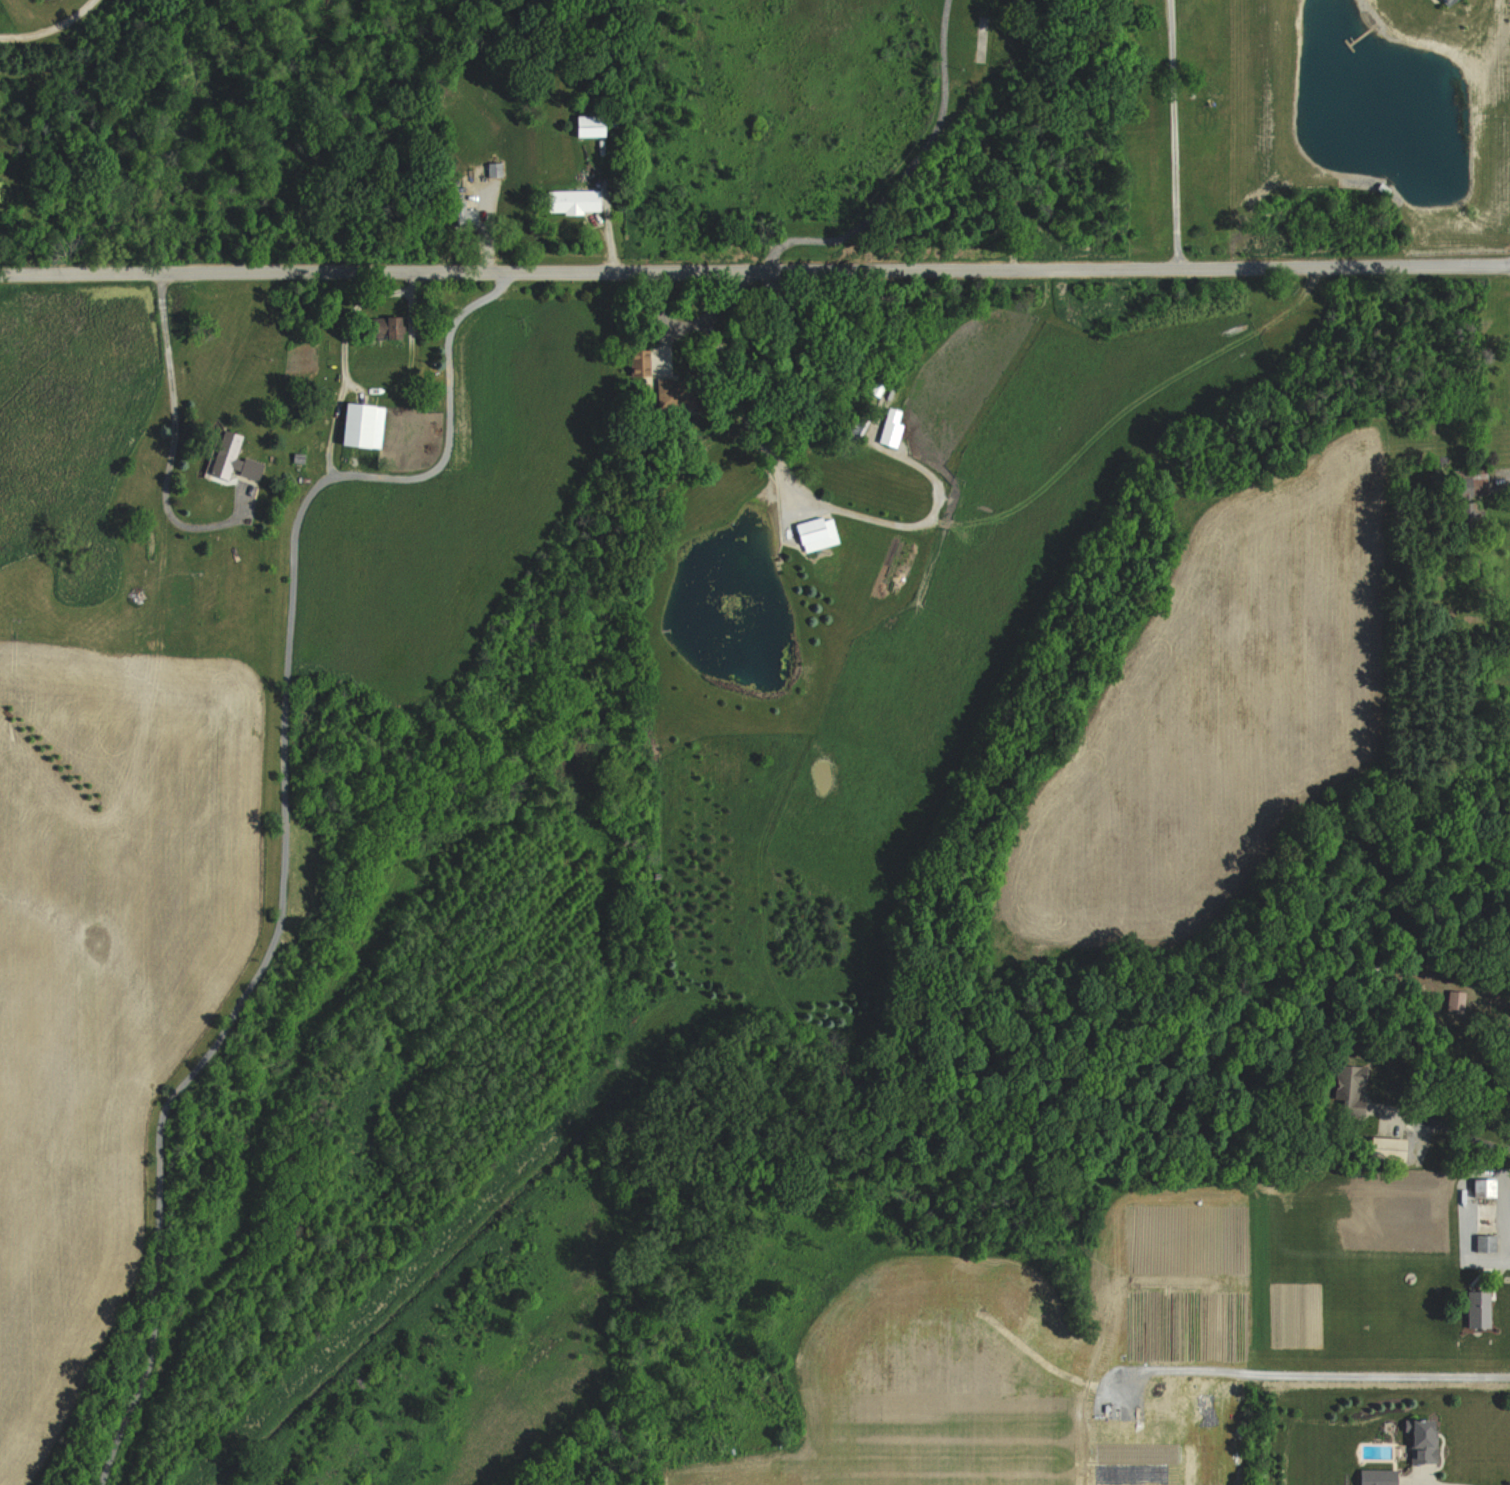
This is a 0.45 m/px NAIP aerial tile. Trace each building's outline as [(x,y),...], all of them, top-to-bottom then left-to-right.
[(609,137),(609,115),(579,115),(579,137),(609,137)] [(549,214),(602,214),(602,190),(549,190),(549,214)] [(404,317),(366,317),(366,339),(404,339),(404,317)] [(654,346),(634,346),(634,377),(654,377),(654,346)] [(687,407),(687,378),(662,378),(662,407),(687,407)] [(345,446),(382,449),(387,406),(349,403),(345,446)] [(871,419),(855,413),(846,437),(862,443),(871,419)] [(244,435),(225,430),(212,475),(230,480),(232,472),(260,480),(265,464),(238,456),(244,435)] [(1454,471),(1454,500),(1474,500),(1474,471),(1454,471)] [(796,524),(803,546),(830,538),(823,516),(796,524)] [(1366,1099),(1360,1099),(1361,1063),(1335,1062),(1334,1110),(1366,1111),(1366,1099)] [(1411,1157),(1411,1137),(1373,1137),(1373,1157),(1411,1157)] [(1499,1198),(1499,1178),(1475,1178),(1475,1198),(1499,1198)] [(1490,1235),(1477,1235),(1477,1252),(1490,1252),(1490,1235)] [(1469,1329),(1493,1329),(1493,1291),(1469,1291),(1469,1329)] [(1413,1464),(1439,1464),(1439,1419),(1413,1419),(1413,1464)] [(1399,1470),(1360,1470),(1360,1484),(1399,1484),(1399,1470)]
